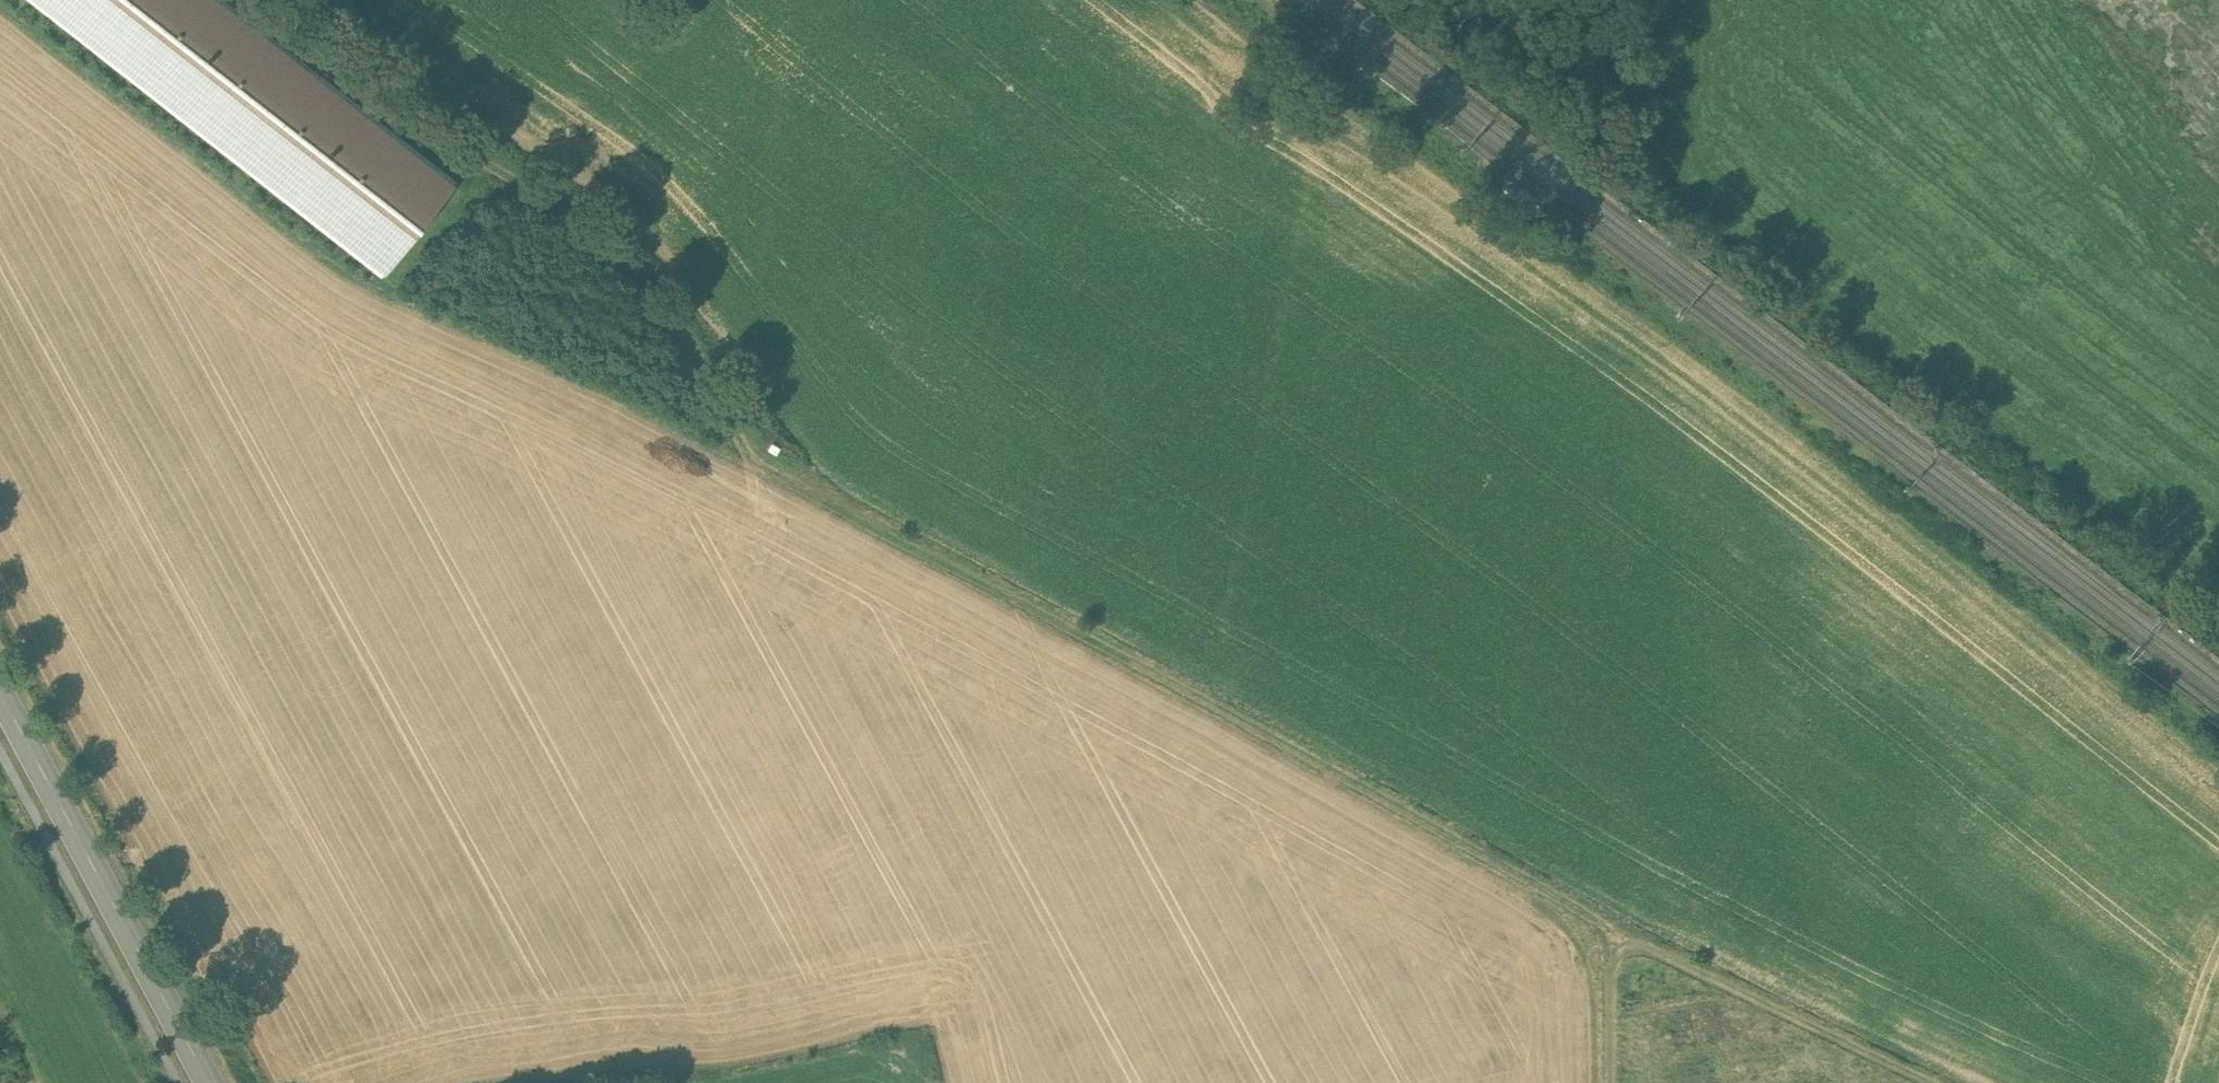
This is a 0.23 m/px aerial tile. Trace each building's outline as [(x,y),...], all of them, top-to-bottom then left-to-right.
[(216,0),(35,0),(385,274),(454,186),(216,0)]
